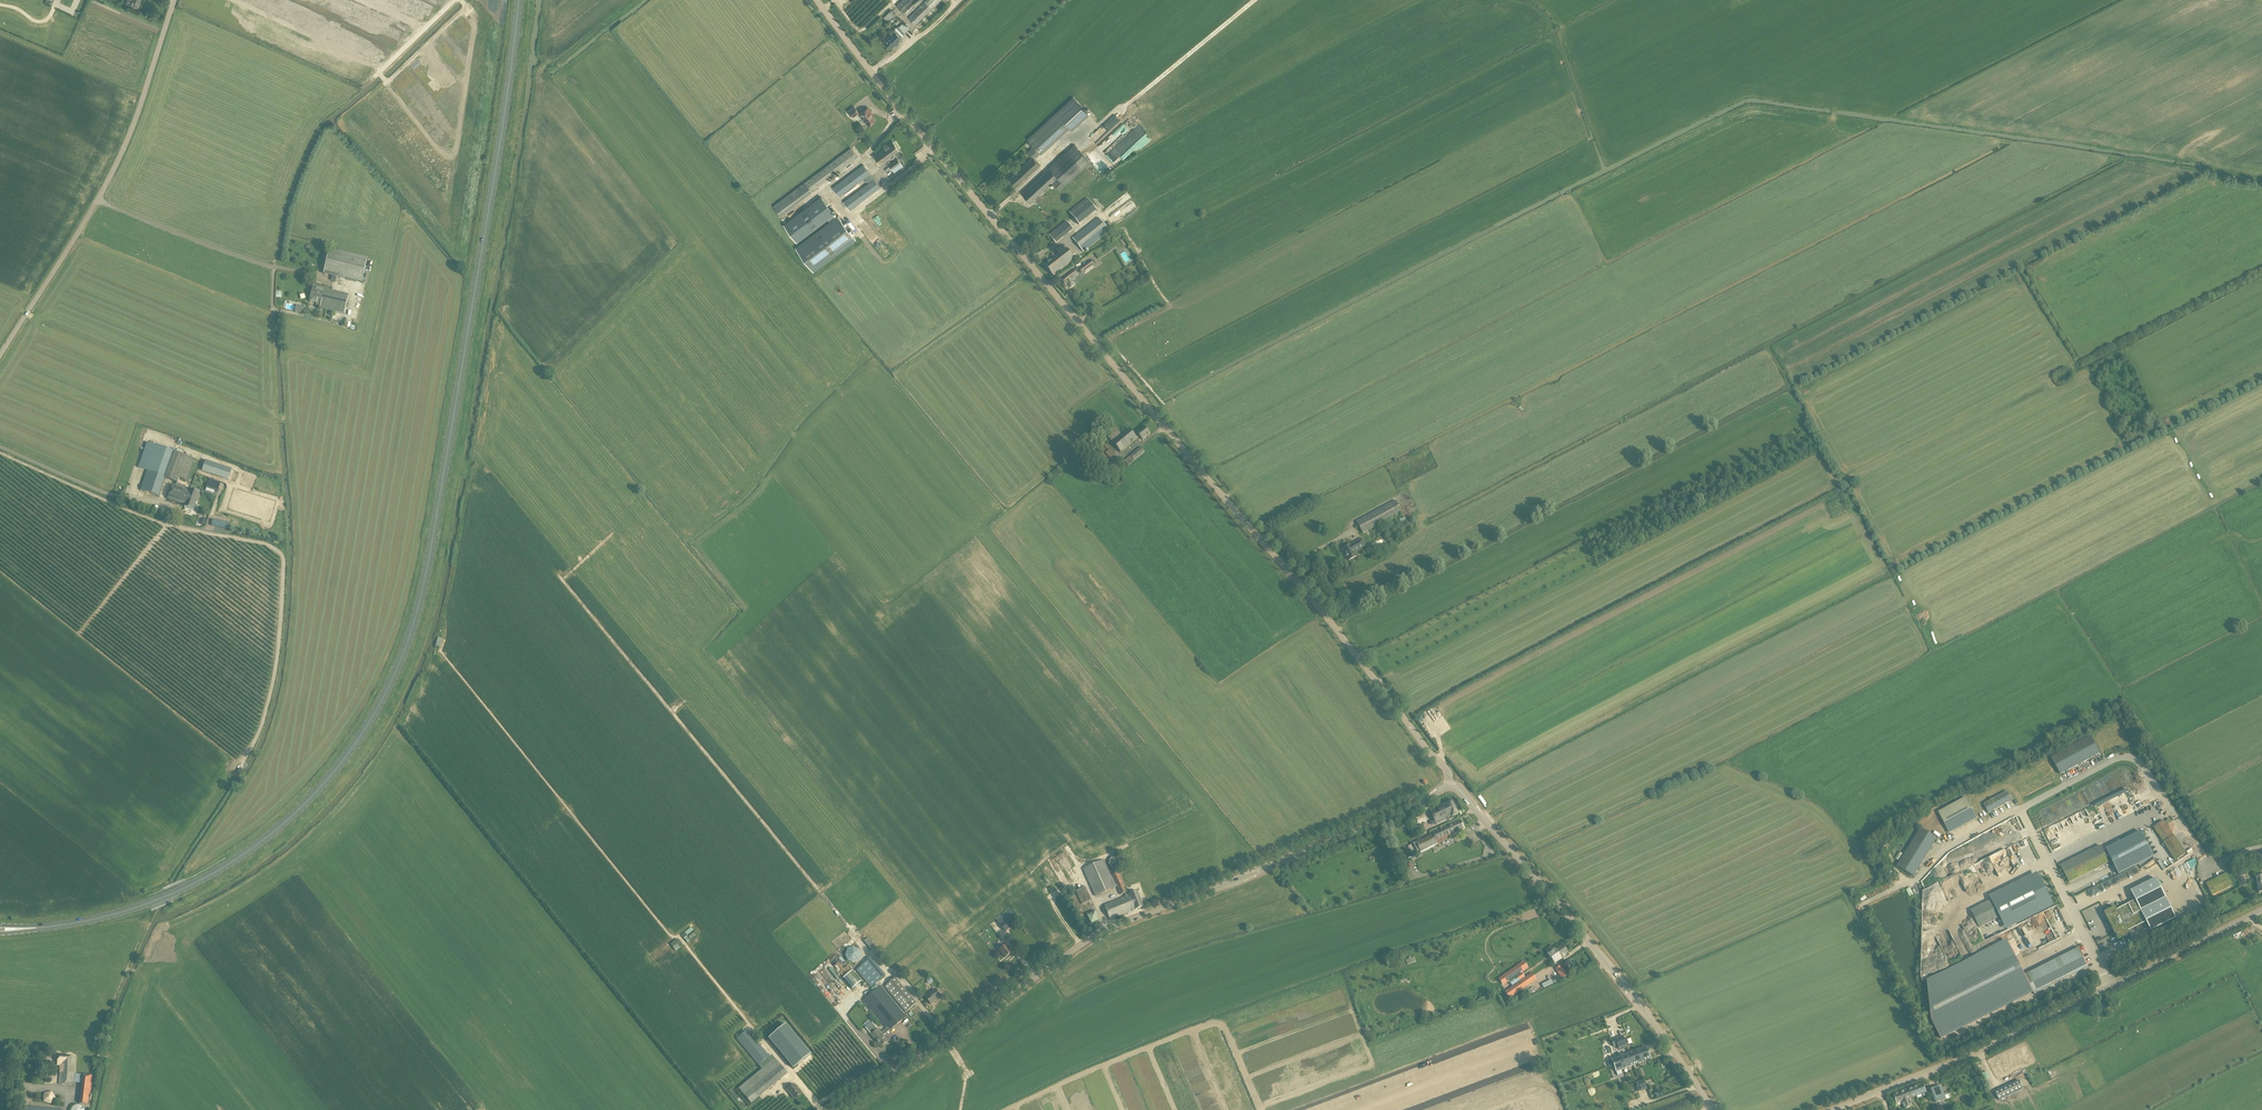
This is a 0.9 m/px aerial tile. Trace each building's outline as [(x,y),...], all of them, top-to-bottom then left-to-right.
[(896,5),(904,13),(917,0),(902,0),(896,5)] [(932,8),(941,0),(926,0),(925,1),(932,8)] [(932,8),(925,1),(908,17),(916,25),(932,8)] [(884,17),(889,22),(896,15),(891,10),(884,17)] [(909,28),(903,22),(898,27),(904,33),(909,28)] [(902,38),(899,36),(895,31),(884,42),(891,49),(902,38)] [(1041,153),(1069,127),(1072,129),(1088,114),(1073,97),(1028,139),(1041,153)] [(858,113),(853,106),(847,111),(852,117),(858,113)] [(867,126),(875,120),(870,113),(871,112),(867,107),(859,114),(867,126)] [(1114,114),(1109,120),(1115,126),(1120,120),(1114,114)] [(1090,137),(1094,142),(1113,125),(1108,120),(1090,137)] [(1098,145),(1113,161),(1132,144),(1124,135),(1129,131),(1122,124),(1098,145)] [(873,155),(880,164),(900,150),(893,141),(873,155)] [(1074,145),(1068,151),(1050,167),(1022,193),(1030,202),(1052,182),(1059,190),(1090,162),(1074,145)] [(1016,187),(1041,164),(1036,159),(1040,155),(1032,146),(1027,150),(1032,156),(1020,168),(1018,165),(1014,169),(1016,172),(1009,178),(1016,187)] [(771,208),(778,217),(858,157),(851,147),(771,208)] [(898,159),(889,165),(892,169),(894,172),(903,166),(900,163),(901,162),(898,159)] [(844,203),(850,210),(881,187),(863,164),(832,187),(839,197),(865,178),(869,182),(843,201),(844,203)] [(797,242),(834,214),(821,196),(783,224),(797,242)] [(1087,199),(1070,213),(1079,225),(1097,211),(1087,199)] [(838,216),(796,248),(813,271),(856,239),(838,216)] [(1098,218),(1072,238),(1083,253),(1109,232),(1098,218)] [(1067,222),(1049,236),(1056,244),(1074,230),(1067,222)] [(1075,259),(1066,248),(1045,265),(1054,276),(1075,259)] [(324,274),(362,283),(368,259),(330,250),(324,274)] [(1091,261),(1090,261),(1080,268),(1081,269),(1078,271),(1081,275),(1095,266),(1093,264),(1091,261)] [(1061,279),(1065,285),(1072,280),(1075,278),(1071,272),(1061,279)] [(345,312),(349,295),(314,287),(310,301),(317,303),(316,305),(345,312)] [(297,305),(295,312),(303,314),(305,307),(297,305)] [(1139,437),(1143,441),(1150,434),(1145,427),(1137,434),(1135,436),(1129,429),(1122,435),(1114,425),(1104,433),(1112,443),(1113,442),(1121,452),(1137,439),(1139,437)] [(159,496),(165,478),(174,452),(147,442),(139,468),(147,471),(140,490),(159,496)] [(1145,452),(1140,447),(1130,456),(1124,461),(1128,466),(1134,461),(1145,452)] [(1120,462),(1110,449),(1105,453),(1116,466),(1120,462)] [(178,483),(180,479),(184,480),(188,482),(196,460),(174,452),(165,478),(178,483)] [(205,460),(202,471),(229,479),(232,468),(205,460)] [(209,479),(206,488),(218,492),(221,483),(209,479)] [(185,505),(189,491),(184,489),(185,488),(184,486),(176,483),(176,486),(173,485),(168,499),(185,505)] [(184,507),(193,510),(199,493),(190,490),(189,491),(185,505),(184,507)] [(1363,534),(1402,513),(1396,501),(1357,522),(1363,534)] [(213,519),(212,526),(228,529),(229,522),(213,519)] [(1355,553),(1366,547),(1362,539),(1351,545),(1350,544),(1342,549),(1349,561),(1357,556),(1355,553)] [(2060,775),(2099,754),(2100,754),(2091,736),(2051,757),(2060,775)] [(1989,813),(2012,801),(2007,791),(1983,804),(1989,813)] [(1950,834),(1977,820),(1965,798),(1938,812),(1950,834)] [(1452,800),(1430,810),(1436,824),(1448,818),(1449,820),(1453,818),(1452,817),(1458,814),(1452,800)] [(1433,834),(1416,843),(1420,851),(1421,853),(1438,844),(1436,842),(1453,834),(1454,836),(1456,835),(1455,833),(1464,829),(1460,820),(1432,833),(1433,834)] [(2186,854),(2164,821),(2153,828),(2175,861),(2186,854)] [(1412,837),(1425,832),(1422,824),(1409,830),(1412,837)] [(1914,877),(1937,839),(1920,828),(1897,866),(1914,877)] [(2117,874),(2152,857),(2140,832),(2105,849),(2117,874)] [(1416,843),(1411,845),(1415,853),(1420,851),(1416,843)] [(2109,863),(2100,845),(2060,865),(2069,883),(2109,863)] [(1116,869),(1117,869),(1118,869),(1118,868),(1119,868),(1120,867),(1121,866),(1121,865),(1121,864),(1121,863),(1121,862),(1121,861),(1120,860),(1120,859),(1119,858),(1118,858),(1117,858),(1117,857),(1116,857),(1115,857),(1114,857),(1113,858),(1112,858),(1111,859),(1110,860),(1110,861),(1109,862),(1109,863),(1109,864),(1109,865),(1110,865),(1110,866),(1111,867),(1111,868),(1112,868),(1113,869),(1114,869),(1115,869),(1116,869)] [(2160,859),(2157,861),(2163,871),(2166,869),(2160,859)] [(1117,887),(1121,895),(1124,893),(1126,897),(1104,905),(1110,920),(1144,907),(1138,892),(1128,896),(1126,892),(1127,892),(1118,873),(1116,869),(1109,872),(1104,860),(1083,869),(1095,896),(1117,887)] [(2236,874),(2243,886),(2247,884),(2240,872),(2236,874)] [(2226,873),(2206,883),(2212,896),(2232,885),(2226,873)] [(2002,894),(2016,921),(2051,904),(2047,895),(2038,878),(2029,883),(2028,882),(2011,890),(2002,894)] [(2156,879),(2131,892),(2135,901),(2117,910),(2115,908),(2104,913),(2118,940),(2129,935),(2127,932),(2146,923),(2151,932),(2176,919),(2156,879)] [(1091,900),(1084,887),(1075,891),(1082,905),(1091,900)] [(1100,920),(1096,911),(1087,915),(1091,924),(1100,920)] [(1006,932),(1020,921),(1014,914),(1000,925),(1006,932)] [(696,938),(691,932),(683,938),(688,944),(696,938)] [(869,937),(865,941),(871,949),(875,945),(869,937)] [(673,954),(681,949),(675,941),(667,946),(673,954)] [(1013,953),(1007,945),(1006,945),(1003,942),(997,947),(999,950),(999,951),(1005,959),(1013,953)] [(2032,992),(2007,942),(1928,982),(1932,1020),(1941,1038),(2032,992)] [(1555,964),(1561,959),(1561,958),(1568,953),(1563,945),(1555,950),(1555,949),(1548,954),(1555,964)] [(845,955),(848,961),(854,963),(859,961),(862,955),(859,949),(853,947),(848,950),(845,955)] [(2089,967),(2079,948),(2025,975),(2034,994),(2089,967)] [(1417,962),(1414,956),(1409,958),(1410,959),(1407,960),(1408,965),(1417,962)] [(856,970),(871,988),(873,986),(885,976),(871,958),(856,970)] [(1528,968),(1524,961),(1499,978),(1503,985),(1509,981),(1513,987),(1506,992),(1510,997),(1536,979),(1532,974),(1525,979),(1524,978),(1525,977),(1522,973),(1521,974),(1521,973),(1528,968)] [(844,978),(853,989),(862,982),(852,971),(848,966),(839,973),(843,978),(844,978)] [(1560,966),(1555,970),(1562,980),(1569,975),(1567,972),(1565,973),(1560,966)] [(895,978),(884,987),(906,1012),(916,1004),(909,994),(895,978)] [(863,1001),(886,1029),(888,1032),(906,1017),(880,986),(863,1001)] [(931,1005),(941,997),(935,989),(925,997),(931,1005)] [(881,1047),(887,1042),(883,1036),(888,1032),(886,1029),(880,1033),(872,1023),(865,1028),(871,1035),(881,1047)] [(769,1039),(794,1069),(811,1056),(786,1026),(769,1039)] [(769,1057),(759,1045),(747,1029),(736,1038),(759,1066),(769,1057)] [(1646,1047),(1612,1059),(1616,1072),(1650,1060),(1646,1047)] [(769,1057),(759,1066),(762,1069),(738,1089),(751,1104),(787,1074),(780,1066),(772,1055),(769,1057)] [(75,1083),(75,1074),(76,1057),(58,1056),(58,1066),(61,1066),(59,1085),(74,1086),(75,1083)] [(75,1074),(75,1083),(82,1084),(79,1104),(87,1105),(89,1094),(90,1095),(93,1076),(83,1075),(75,1074)] [(2019,1081),(2003,1088),(2008,1096),(2023,1089),(2019,1081)] [(1914,1086),(1918,1096),(1926,1093),(1923,1083),(1914,1086)] [(791,1084),(786,1089),(794,1099),(801,1094),(793,1085),(792,1085),(791,1084)] [(1910,1099),(1918,1096),(1914,1086),(1906,1089),(1910,1099)] [(1931,1089),(1936,1103),(1946,1100),(1940,1086),(1931,1089)] [(2003,1088),(1995,1092),(1999,1100),(2008,1096),(2003,1088)] [(1912,1106),(1910,1099),(1906,1089),(1893,1094),(1897,1104),(1903,1101),(1905,1109),(1912,1106)] [(45,1101),(51,1103),(55,1098),(51,1093),(45,1095),(45,1101)]
